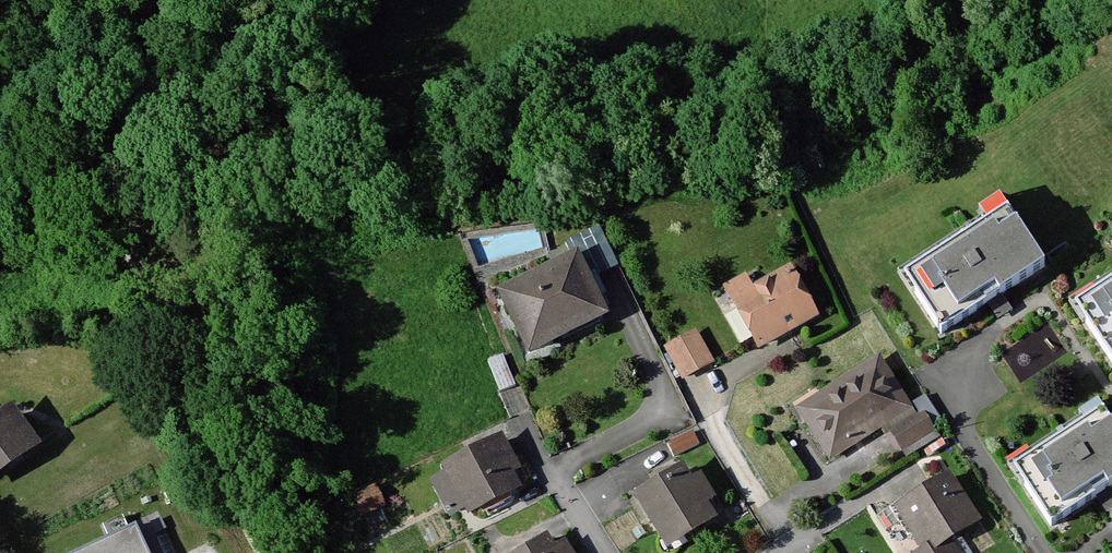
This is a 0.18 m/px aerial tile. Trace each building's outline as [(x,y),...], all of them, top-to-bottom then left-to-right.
[(942,335),(1044,267),(1007,212),(905,279),(942,335)] [(577,247),(497,286),(528,350),(608,312),(577,247)] [(759,346),(816,314),(792,271),(735,303),(759,346)] [(1111,364),(1111,363),(1111,283),(1074,308),(1111,364)] [(698,328),(666,345),(682,375),(714,359),(698,328)] [(504,355),(489,361),(501,391),(516,384),(504,355)] [(830,456),(909,407),(878,357),(799,406),(830,456)] [(0,410),(0,475),(44,443),(13,400),(0,410)] [(1111,490),(1111,422),(1103,409),(1015,468),(1055,528),(1111,490)] [(924,411),(892,430),(907,456),(939,436),(924,411)] [(693,431),(667,444),(674,456),(699,444),(693,431)] [(447,470),(433,477),(450,511),(467,503),(469,507),(517,484),(510,469),(518,465),(504,434),(444,463),(447,470)] [(682,462),(633,492),(667,547),(716,516),(682,462)] [(949,473),(897,505),(924,548),(916,552),(969,552),(970,552),(957,531),(977,519),(949,473)] [(385,504),(376,483),(353,492),(361,513),(385,504)] [(77,552),(146,552),(133,527),(77,552)] [(518,552),(573,552),(564,538),(552,546),(546,536),(518,552)]
